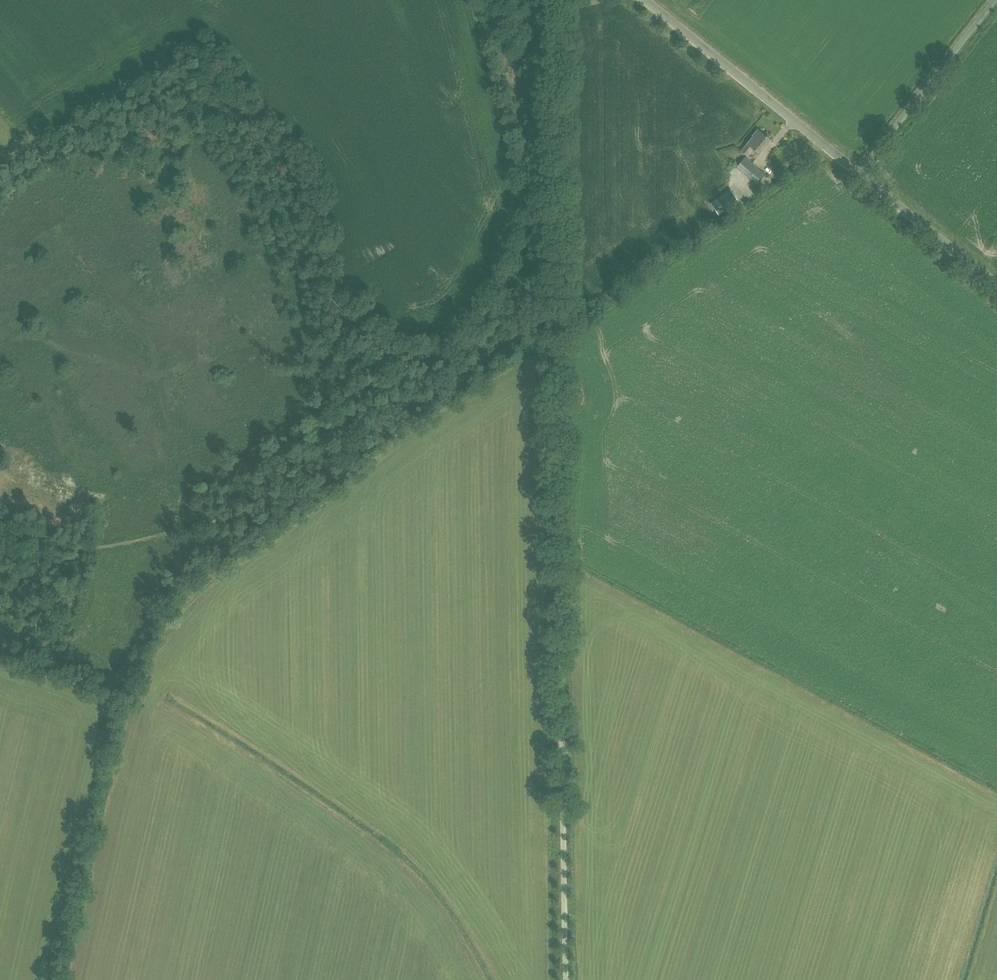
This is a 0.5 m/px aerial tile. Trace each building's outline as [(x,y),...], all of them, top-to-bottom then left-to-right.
[(760,154),(771,140),(758,130),(753,136),(754,136),(741,151),(747,156),(753,148),(760,154)] [(747,183),(750,178),(757,184),(766,175),(745,157),(736,167),(741,171),(737,175),(747,183)] [(711,203),(719,215),(739,201),(731,190),(711,203)] [(571,404),(583,404),(582,392),(570,392),(571,404)]
